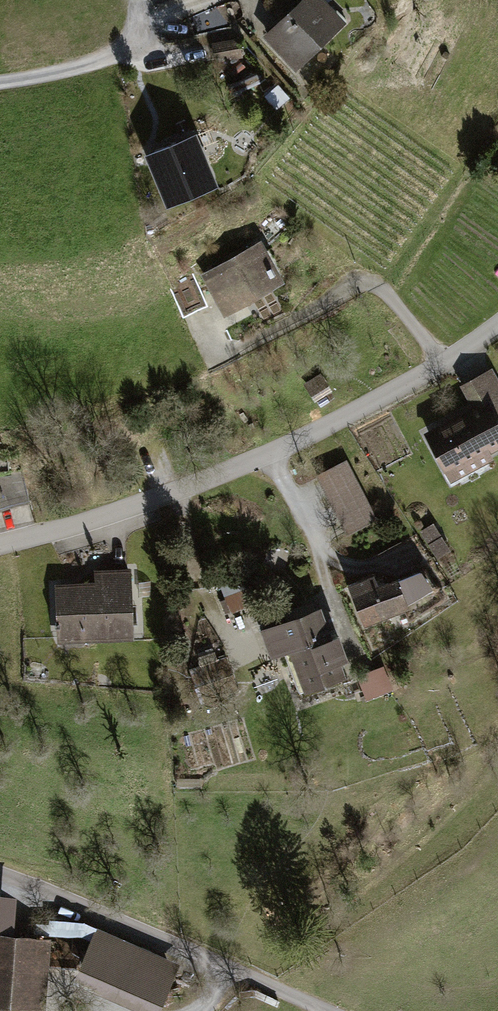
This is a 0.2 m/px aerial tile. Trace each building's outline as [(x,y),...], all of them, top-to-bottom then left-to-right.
[(260,36),(289,70),(342,23),(319,0),(302,0),(260,36)] [(234,36),(208,40),(211,61),(238,57),(234,36)] [(190,131),(139,151),(159,196),(209,177),(190,131)] [(257,235),(198,267),(220,309),(280,276),(257,235)] [(462,379),(476,407),(424,434),(446,476),(497,449),(497,385),(488,366),(462,379)] [(319,374),(304,384),(310,393),(326,384),(319,374)] [(344,458),(313,474),(341,530),(372,514),(344,458)] [(430,522),(417,530),(434,557),(447,548),(430,522)] [(92,582),(51,583),(52,636),(125,633),(123,568),(92,569),(92,582)] [(371,577),(345,586),(357,620),(404,604),(394,574),(373,582),(371,577)] [(317,603),(257,625),(267,654),(283,648),(298,690),(343,674),(337,659),(346,656),(335,628),(327,631),(317,603)] [(98,936),(78,988),(135,1010),(158,1010),(176,967),(98,936)] [(0,938),(0,1008),(41,1010),(47,943),(0,938)]
